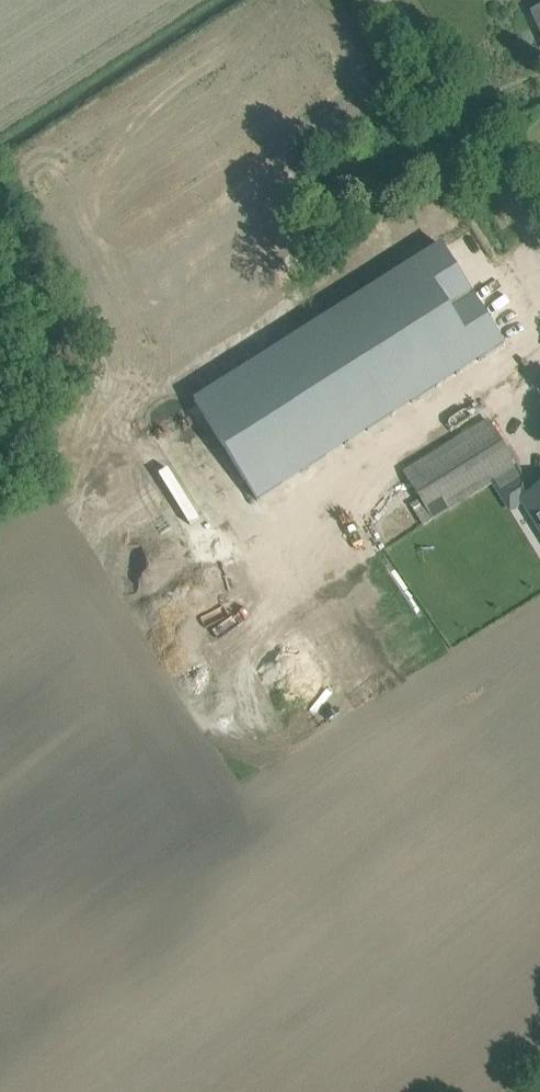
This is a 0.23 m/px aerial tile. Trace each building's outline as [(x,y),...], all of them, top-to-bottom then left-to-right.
[(501,345),(439,250),(200,401),(261,497),(501,345)] [(420,500),(411,505),(424,526),(493,483),(510,512),(523,504),(539,532),(539,490),(534,493),(518,466),(517,467),(488,420),(404,472),(420,500)]
